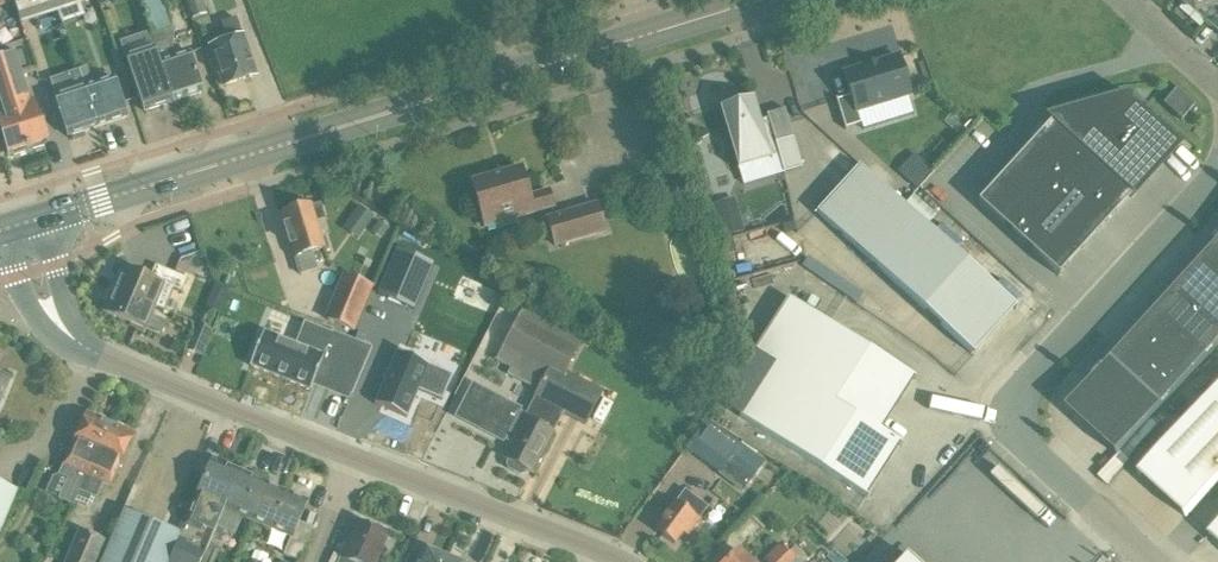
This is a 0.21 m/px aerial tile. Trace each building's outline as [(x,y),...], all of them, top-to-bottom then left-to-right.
[(20,20),(57,7),(54,0),(13,0),(20,20)] [(150,32),(154,42),(156,48),(157,51),(173,46),(174,34),(163,0),(140,0),(150,32)] [(202,0),(186,0),(193,20),(207,15),(202,0)] [(1217,29),(1217,0),(1183,0),(1217,29)] [(255,75),(236,18),(221,23),(227,39),(209,45),(224,86),(255,75)] [(0,57),(0,61),(28,147),(31,146),(32,149),(44,145),(43,142),(47,140),(34,100),(29,101),(21,76),(35,72),(25,40),(2,48),(5,56),(0,57)] [(144,68),(131,73),(144,112),(174,102),(160,62),(157,51),(156,48),(154,42),(146,44),(148,50),(138,54),(144,68)] [(190,52),(160,62),(174,102),(203,92),(190,52)] [(837,98),(836,99),(846,130),(847,129),(846,128),(861,123),(857,111),(910,94),(899,57),(878,63),(878,61),(875,62),(875,64),(868,66),(867,65),(864,65),(865,67),(844,73),(851,96),(837,100),(837,98)] [(8,153),(12,152),(13,155),(26,151),(25,148),(28,147),(0,61),(0,129),(8,153)] [(50,79),(68,136),(97,127),(84,87),(78,69),(50,79)] [(97,127),(127,117),(114,78),(101,82),(84,87),(97,127)] [(1163,105),(1181,121),(1195,106),(1192,103),(1176,89),(1163,105)] [(720,107),(719,107),(737,170),(738,169),(743,184),(783,172),(801,167),(784,108),(783,108),(784,111),(768,116),(767,113),(766,113),(768,122),(761,124),(753,97),(752,98),(753,101),(721,110),(720,107)] [(980,200),(978,202),(1059,276),(1061,274),(1059,272),(1081,247),(1082,249),(1084,247),(1083,246),(1105,221),(1106,222),(1108,220),(1107,219),(1129,195),(1132,198),(1134,195),(1132,194),(1178,144),(1179,145),(1182,143),(1131,97),(1128,98),(1130,100),(1052,121),(1051,120),(1047,121),(1052,125),(1030,149),(1029,148),(1027,150),(1028,151),(1006,176),(1005,174),(1003,176),(1004,178),(982,202),(980,200)] [(916,186),(932,169),(916,155),(900,172),(916,186)] [(822,215),(817,210),(816,212),(973,355),(974,353),(969,349),(1010,304),(1015,309),(1016,308),(859,165),(858,166),(863,170),(822,215)] [(523,166),(472,182),(485,228),(556,207),(551,189),(532,195),(523,166)] [(735,198),(709,205),(718,239),(744,232),(735,198)] [(600,204),(582,209),(550,219),(558,246),(608,231),(600,204)] [(282,212),(292,244),(295,256),(301,275),(317,269),(311,251),(324,247),(315,219),(323,218),(319,205),(311,207),(311,205),(282,212)] [(374,217),(359,205),(348,220),(364,231),(374,217)] [(388,228),(379,221),(372,231),(382,238),(388,228)] [(414,309),(434,263),(397,248),(377,294),(414,309)] [(1200,265),(1217,282),(1217,252),(1204,268),(1200,265)] [(122,265),(112,288),(155,306),(155,307),(164,310),(173,288),(181,292),(187,278),(161,267),(155,280),(122,265)] [(1178,289),(1217,326),(1217,282),(1200,265),(1199,266),(1203,269),(1182,292),(1179,289),(1178,289)] [(372,287),(345,276),(327,320),(353,330),(372,287)] [(210,295),(223,300),(229,288),(215,283),(210,295)] [(146,329),(155,307),(155,306),(112,288),(102,311),(146,329)] [(1156,313),(1205,358),(1217,343),(1217,326),(1178,289),(1177,290),(1181,293),(1160,316),(1157,313),(1156,313)] [(755,349),(754,351),(774,363),(881,432),(882,431),(878,428),(910,377),(915,380),(915,379),(788,297),(787,298),(788,299),(755,350),(755,349)] [(1156,314),(1159,317),(1139,340),(1135,336),(1135,337),(1183,381),(1205,358),(1156,313),(1156,314)] [(564,371),(575,348),(519,319),(502,353),(515,359),(518,354),(549,370),(561,376),(564,371)] [(200,356),(211,330),(198,324),(187,351),(200,356)] [(264,331),(251,365),(311,388),(315,377),(353,392),(372,348),(333,332),(330,338),(304,327),(297,344),(264,331)] [(1113,361),(1138,384),(1162,405),(1183,381),(1135,337),(1134,338),(1137,341),(1117,363),(1114,361),(1113,361)] [(396,350),(374,403),(407,417),(419,390),(442,400),(452,374),(396,350)] [(1095,431),(1138,384),(1113,361),(1073,405),(1097,427),(1094,430),(1095,431)] [(741,415),(740,417),(867,498),(868,497),(864,494),(896,443),(900,446),(901,445),(881,432),(774,363),(773,365),(774,365),(741,416),(741,415)] [(601,390),(564,371),(561,376),(549,370),(534,398),(563,412),(584,423),(601,390)] [(10,378),(0,374),(0,401),(10,378)] [(508,460),(506,463),(508,468),(520,474),(525,473),(526,469),(532,472),(563,412),(534,398),(524,418),(517,414),(520,409),(472,384),(458,412),(479,423),(477,427),(503,441),(506,436),(512,440),(503,457),(508,460)] [(1162,405),(1138,384),(1095,431),(1096,431),(1098,428),(1121,448),(1116,453),(1117,454),(1162,405)] [(1155,456),(1139,474),(1140,475),(1145,470),(1189,510),(1185,515),(1186,516),(1217,481),(1217,387),(1155,456)] [(74,506),(78,497),(76,497),(86,475),(109,422),(106,421),(105,418),(98,415),(95,416),(87,413),(64,465),(63,465),(59,475),(68,479),(58,499),(74,506)] [(76,497),(78,497),(92,504),(102,482),(109,485),(133,433),(125,429),(124,427),(118,424),(115,425),(114,425),(109,422),(86,475),(76,497)] [(763,462),(742,447),(709,422),(688,450),(722,474),(730,463),(751,478),(763,462)] [(210,460),(185,520),(213,532),(216,526),(239,472),(210,460)] [(279,489),(239,472),(216,526),(235,534),(242,517),(250,520),(255,509),(269,515),(279,489)] [(17,491),(0,484),(0,530),(17,491)] [(250,520),(251,521),(291,537),(283,555),(299,561),(313,528),(298,522),(307,501),(279,489),(269,515),(255,509),(250,520)] [(708,507),(685,490),(655,529),(675,544),(683,533),(687,536),(700,520),(699,519),(708,507)] [(103,561),(201,561),(204,555),(213,532),(185,520),(179,535),(124,512),(103,561)] [(386,536),(371,529),(370,525),(364,522),(360,524),(355,522),(346,544),(338,541),(329,561),(375,561),(386,536)] [(1208,534),(1210,535),(1217,527),(1217,528),(1217,524),(1208,534)] [(79,533),(66,561),(97,561),(105,544),(79,533)] [(766,561),(781,561),(790,553),(780,544),(764,560),(766,561)] [(445,558),(444,557),(443,554),(437,552),(434,553),(423,549),(417,561),(443,561),(445,558)] [(739,549),(726,561),(752,561),(739,549)] [(792,555),(790,553),(781,561),(798,561),(792,555)]
